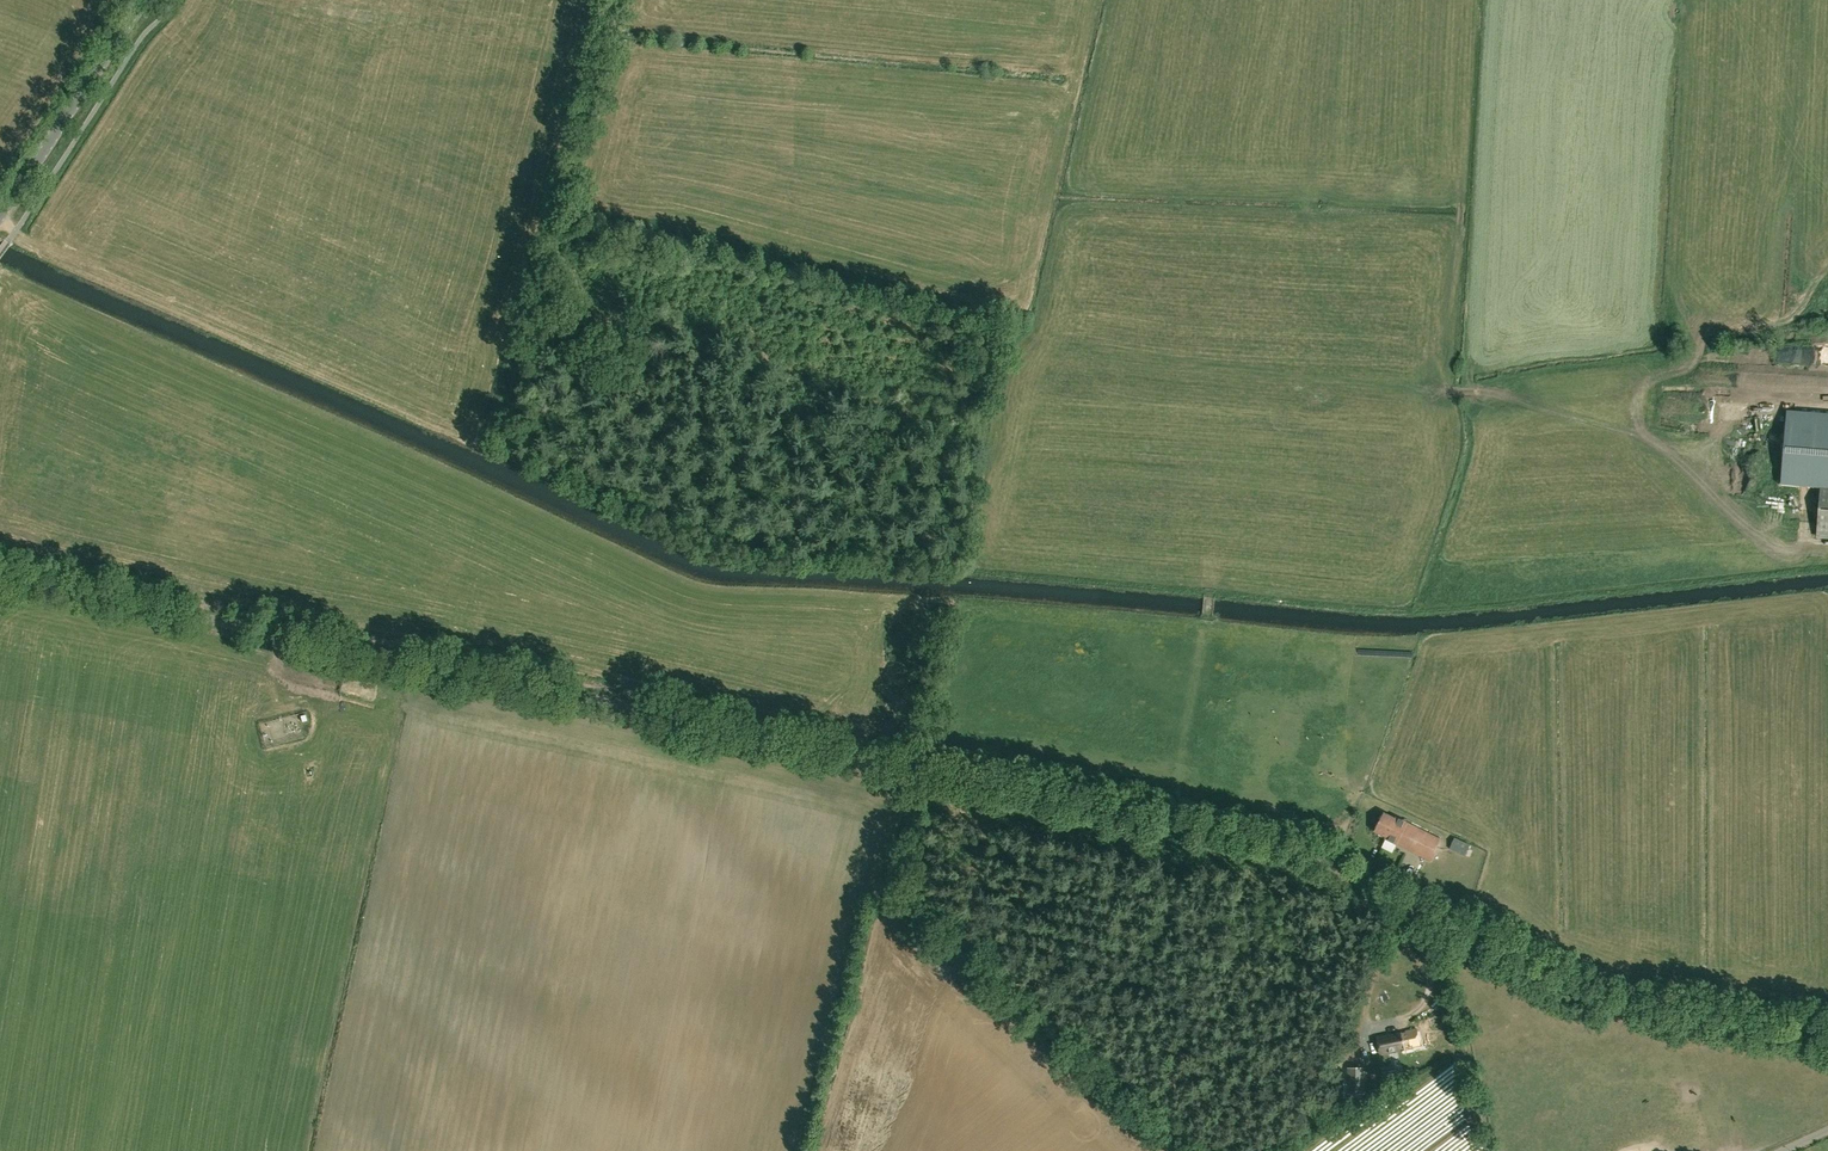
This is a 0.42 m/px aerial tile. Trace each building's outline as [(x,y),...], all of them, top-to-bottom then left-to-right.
[(1820,437),(1809,444),(1812,448),(1823,441),(1820,437)] [(1814,450),(1819,455),(1827,447),(1827,446),(1824,441),(1814,450)] [(1821,479),(1817,538),(1827,539),(1827,480),(1821,479)] [(298,722),(299,737),(306,736),(306,721),(298,722)] [(267,729),(271,746),(277,745),(274,728),(267,729)] [(1384,813),(1375,831),(1387,837),(1386,839),(1430,861),(1441,840),(1396,817),(1396,819),(1384,813)] [(1450,849),(1464,856),(1469,844),(1455,838),(1450,849)] [(1406,1050),(1403,1032),(1388,1035),(1388,1033),(1376,1036),(1380,1055),(1406,1050)] [(1363,1068),(1347,1068),(1348,1094),(1365,1094),(1365,1076),(1363,1076),(1363,1068)]
